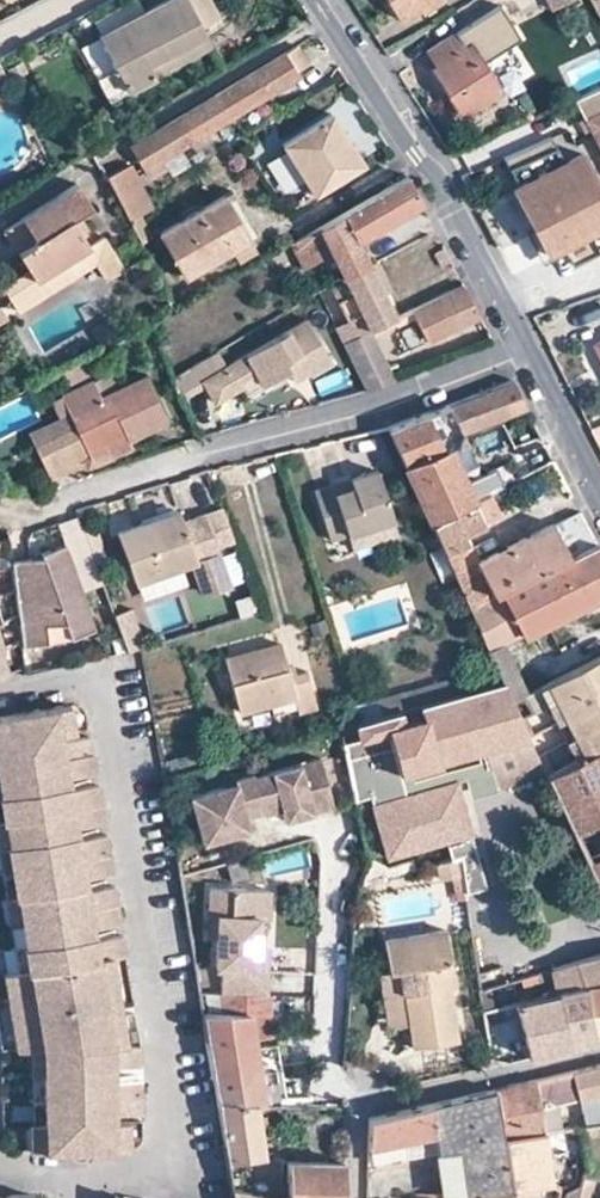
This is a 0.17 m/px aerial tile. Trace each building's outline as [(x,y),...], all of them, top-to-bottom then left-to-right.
[(105,98),(172,63),(164,50),(201,31),(198,27),(216,18),(206,0),(159,0),(95,34),(97,39),(112,66),(94,76),(105,98)] [(397,17),(417,5),(421,10),(435,0),(386,0),(397,17)] [(495,4),(425,50),(434,63),(428,66),(460,114),(498,90),(479,61),(517,37),(495,4)] [(164,50),(172,63),(207,45),(201,31),(164,50)] [(79,48),(94,76),(112,66),(97,39),(79,48)] [(303,63),(292,44),(280,52),(212,94),(225,117),(295,75),(291,69),(303,63)] [(572,99),(599,156),(599,86),(572,99)] [(127,145),(144,174),(161,163),(157,157),(225,117),(212,94),(127,145)] [(279,143),(311,193),(359,163),(327,113),(279,143)] [(499,159),(546,249),(556,244),(568,265),(599,248),(599,200),(575,155),(561,163),(549,136),(499,159)] [(285,195),(299,186),(275,149),(260,159),(285,195)] [(103,175),(138,242),(147,237),(135,213),(148,206),(126,164),(103,175)] [(341,212),(354,239),(418,203),(404,176),(341,212)] [(14,250),(33,282),(86,247),(68,216),(87,203),(74,182),(18,218),(31,239),(14,250)] [(155,232),(181,275),(227,247),(245,237),(219,194),(155,232)] [(290,241),(302,266),(328,253),(340,278),(366,264),(354,239),(341,212),(290,241)] [(227,247),(236,264),(254,253),(245,237),(227,247)] [(33,282),(41,295),(95,262),(86,247),(33,282)] [(340,278),(367,330),(393,317),(366,264),(340,278)] [(407,310),(424,341),(476,315),(459,284),(407,310)] [(284,370),(287,375),(303,367),(305,370),(307,373),(328,362),(303,319),(198,379),(210,402),(239,386),(237,381),(251,373),(258,385),(284,370)] [(340,343),(363,390),(392,379),(367,330),(340,343)] [(599,358),(599,338),(592,342),(599,358)] [(305,370),(303,367),(287,375),(290,379),(305,370)] [(243,393),(258,385),(251,373),(237,381),(239,386),(243,393)] [(58,434),(67,455),(99,441),(103,450),(127,439),(123,429),(120,423),(156,406),(142,376),(97,396),(89,381),(59,395),(73,428),(58,434)] [(385,427),(429,522),(487,493),(502,486),(494,472),(464,487),(447,446),(462,440),(458,430),(522,406),(521,403),(509,380),(385,427)] [(120,423),(123,429),(159,413),(156,406),(120,423)] [(58,434),(31,446),(45,480),(72,468),(67,455),(58,434)] [(313,489),(327,537),(389,518),(374,471),(351,478),(354,485),(334,490),(332,484),(313,489)] [(332,484),(334,490),(354,485),(351,478),(332,484)] [(429,522),(449,567),(472,554),(461,532),(496,515),(487,493),(429,522)] [(231,537),(216,495),(175,510),(115,532),(132,581),(189,562),(198,589),(206,592),(229,585),(214,544),(231,537)] [(551,525),(567,556),(591,543),(576,512),(551,525)] [(449,567),(467,606),(493,593),(496,594),(499,592),(567,556),(551,525),(550,524),(476,563),(472,554),(449,567)] [(90,630),(59,542),(35,551),(36,555),(38,561),(27,565),(24,559),(7,560),(18,647),(42,641),(40,623),(59,621),(65,636),(90,630)] [(522,634),(599,594),(599,560),(591,543),(567,556),(499,592),(522,634)] [(38,561),(36,555),(24,559),(27,565),(38,561)] [(229,595),(236,616),(254,609),(247,589),(229,595)] [(467,606),(487,650),(501,644),(522,634),(499,592),(496,594),(493,593),(467,606)] [(111,618),(123,652),(140,646),(128,612),(111,618)] [(65,636),(59,621),(40,623),(42,641),(65,636)] [(222,658),(236,709),(290,695),(295,712),(313,707),(302,670),(286,674),(277,644),(222,658)] [(501,680),(510,700),(525,692),(501,644),(487,650),(494,664),(501,680)] [(581,755),(599,745),(599,658),(598,655),(543,683),(581,755)] [(418,685),(423,702),(501,680),(494,664),(418,685)] [(510,700),(501,680),(423,702),(352,723),(357,737),(339,742),(353,809),(364,806),(379,859),(437,842),(442,861),(458,858),(463,892),(481,887),(457,801),(451,781),(403,795),(397,772),(480,748),(526,734),(510,700)] [(48,744),(47,737),(59,735),(74,733),(70,705),(0,717),(0,801),(27,970),(16,971),(12,972),(25,1050),(42,1049),(45,1122),(30,1124),(32,1151),(129,1147),(128,1120),(100,1121),(99,1114),(141,1113),(140,1077),(103,1078),(103,1066),(139,1065),(139,1045),(125,1047),(111,959),(125,957),(121,937),(84,942),(83,930),(120,925),(113,886),(77,893),(75,881),(111,874),(105,835),(69,842),(66,830),(103,823),(97,785),(60,792),(59,780),(95,774),(89,737),(61,742),(48,744)] [(541,768),(526,734),(480,748),(488,776),(493,778),(498,780),(541,768)] [(61,742),(59,735),(47,737),(48,744),(61,742)] [(581,755),(544,774),(599,897),(599,745),(581,755)] [(158,762),(161,776),(212,761),(209,748),(158,762)] [(488,776),(480,748),(397,772),(403,795),(451,781),(457,801),(496,790),(493,778),(488,776)] [(330,807),(316,758),(250,776),(260,811),(260,814),(278,809),(281,821),(318,811),(330,807)] [(260,811),(250,776),(249,773),(230,779),(232,783),(186,796),(199,843),(246,830),(242,816),(260,811)] [(0,801),(0,871),(16,971),(27,970),(0,801)] [(268,918),(269,891),(209,888),(207,936),(207,938),(215,938),(214,969),(219,968),(218,994),(264,996),(266,949),(257,949),(258,917),(268,918)] [(405,1021),(409,1046),(455,1037),(447,985),(452,985),(441,928),(381,939),(387,971),(396,970),(405,1021)] [(552,992),(555,992),(580,986),(599,981),(599,952),(546,968),(552,992)] [(387,971),(395,1023),(405,1021),(396,970),(387,971)] [(25,1050),(12,972),(2,973),(14,1051),(25,1050)] [(586,1011),(599,1008),(599,981),(580,986),(586,1011)] [(580,986),(555,992),(569,1046),(593,1040),(586,1011),(580,986)] [(514,1003),(527,1056),(569,1046),(555,992),(552,992),(514,1003)] [(267,1014),(267,996),(264,996),(218,994),(217,994),(217,1013),(247,1013),(248,1014),(267,1014)] [(199,1013),(213,1101),(254,1102),(262,1103),(253,1045),(251,1034),(248,1014),(247,1013),(217,1013),(199,1013)] [(267,1032),(267,1014),(248,1014),(251,1034),(267,1032)] [(253,1045),(262,1103),(286,1104),(276,1041),(253,1045)] [(569,1072),(576,1097),(577,1101),(599,1096),(599,1064),(593,1066),(569,1072)] [(139,1065),(103,1066),(103,1078),(140,1077),(139,1065)] [(492,1090),(499,1136),(543,1130),(558,1127),(555,1103),(576,1097),(569,1072),(532,1080),(492,1090)] [(432,1135),(434,1151),(457,1146),(464,1194),(507,1188),(499,1136),(492,1090),(478,1093),(427,1105),(431,1132),(432,1135)] [(577,1101),(579,1110),(599,1106),(599,1096),(577,1101)] [(213,1101),(225,1159),(262,1154),(254,1102),(213,1101)] [(366,1118),(366,1144),(431,1132),(427,1105),(389,1113),(366,1118)] [(582,1124),(599,1122),(599,1106),(579,1110),(582,1124)] [(499,1136),(507,1188),(537,1185),(550,1183),(543,1130),(499,1136)] [(366,1144),(367,1160),(433,1146),(432,1135),(431,1132),(366,1144)] [(434,1151),(441,1197),(464,1194),(457,1146),(434,1151)] [(342,1161),(284,1162),(284,1197),(341,1197),(342,1161)] [(587,1180),(577,1177),(570,1188),(566,1194),(565,1197),(583,1197),(587,1180)] [(537,1185),(507,1188),(510,1197),(535,1197),(537,1185)] [(507,1188),(464,1194),(441,1197),(440,1197),(510,1197),(507,1188)] [(231,1197),(272,1197),(230,1189),(231,1197)]
